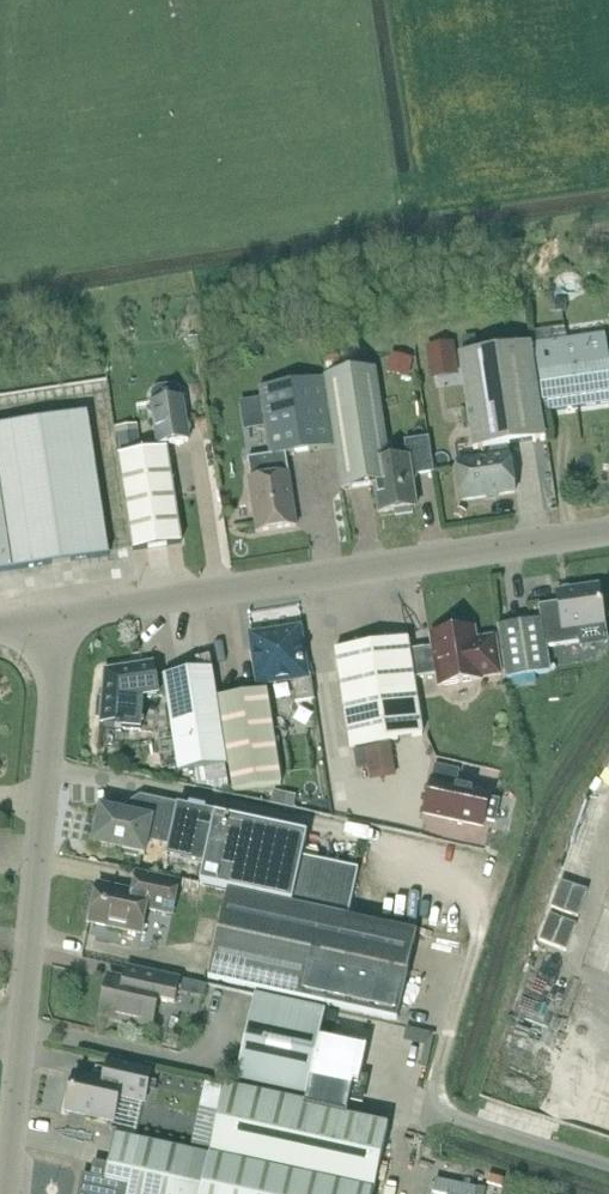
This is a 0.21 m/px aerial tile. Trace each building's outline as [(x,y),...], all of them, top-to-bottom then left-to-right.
[(535,346),(545,414),(608,405),(608,354),(606,336),(535,346)] [(454,343),(427,348),(433,381),(460,376),(454,343)] [(483,451),(508,447),(546,442),(531,347),(461,358),(475,452),(483,451)] [(391,354),(388,374),(410,378),(414,358),(391,354)] [(374,465),(390,463),(376,371),(326,378),(343,492),(376,487),(377,487),(374,465)] [(271,458),(287,456),(334,449),(323,380),(261,389),(271,457),(271,458)] [(154,392),(153,397),(154,405),(153,405),(160,448),(189,444),(183,400),(181,393),(179,388),(173,387),(159,389),(154,392)] [(0,428),(0,574),(110,557),(88,414),(0,428)] [(138,425),(116,429),(117,437),(118,437),(121,455),(142,452),(138,425)] [(408,460),(390,463),(374,465),(377,487),(376,487),(380,516),(396,513),(396,518),(413,516),(412,511),(417,510),(413,486),(410,486),(408,477),(434,473),(429,440),(406,444),(408,460)] [(508,447),(483,451),(484,461),(458,465),(464,503),(516,495),(508,447)] [(168,451),(120,458),(135,553),(182,545),(168,451)] [(298,528),(287,456),(271,458),(271,457),(249,461),(252,481),(249,482),(257,534),(298,528)] [(499,628),(508,680),(551,674),(547,649),(582,644),(579,630),(605,626),(600,588),(558,595),(559,605),(540,608),(542,622),(499,628)] [(410,653),(414,681),(438,678),(439,688),(483,682),(483,680),(502,677),(496,639),(477,642),(475,632),(452,635),(448,630),(439,632),(437,638),(432,638),(433,649),(410,653)] [(260,650),(254,651),(259,686),(296,680),(300,703),(296,703),(296,705),(315,702),(311,677),(306,678),(299,631),(258,638),(260,650)] [(423,738),(414,681),(410,653),(408,642),(336,653),(351,749),(423,738)] [(168,698),(165,680),(157,681),(155,665),(106,673),(104,701),(99,700),(97,720),(102,720),(102,725),(123,727),(123,732),(142,734),(144,702),(168,698)] [(165,679),(165,680),(168,698),(179,774),(227,767),(212,671),(165,679)] [(267,692),(220,700),(234,795),(282,787),(267,692)] [(392,745),(366,749),(370,774),(395,771),(392,745)] [(492,793),(458,786),(461,772),(436,766),(425,815),(484,828),(485,822),(496,824),(501,801),(490,799),(492,793)] [(275,793),(272,804),(295,809),(297,798),(275,793)] [(149,840),(170,844),(177,812),(163,809),(165,803),(141,798),(133,803),(130,816),(101,810),(94,846),(124,852),(123,855),(139,859),(139,856),(145,857),(149,840)] [(170,844),(168,856),(205,864),(200,886),(350,918),(360,871),(304,859),(309,837),(178,809),(177,812),(170,844)] [(99,886),(91,924),(142,935),(147,910),(173,916),(181,884),(147,877),(143,896),(99,886)] [(228,894),(209,981),(327,1007),(398,1022),(417,936),(347,921),(228,894)] [(109,979),(101,1018),(152,1029),(158,1002),(176,1005),(181,980),(148,973),(145,987),(109,979)] [(307,1105),(321,1041),(327,1012),(256,997),(236,1088),(230,1087),(229,1088),(307,1105)] [(214,1159),(374,1193),(375,1193),(389,1129),(346,1120),(354,1087),(363,1089),(366,1078),(362,1077),(367,1051),(321,1041),(307,1105),(229,1088),(214,1159)] [(76,1075),(67,1112),(114,1123),(120,1098),(145,1104),(152,1072),(120,1065),(115,1084),(76,1075)] [(80,1193),(206,1193),(214,1159),(117,1138),(110,1167),(95,1164),(92,1178),(82,1185),(80,1193)] [(206,1193),(374,1193),(214,1159),(206,1193)]
